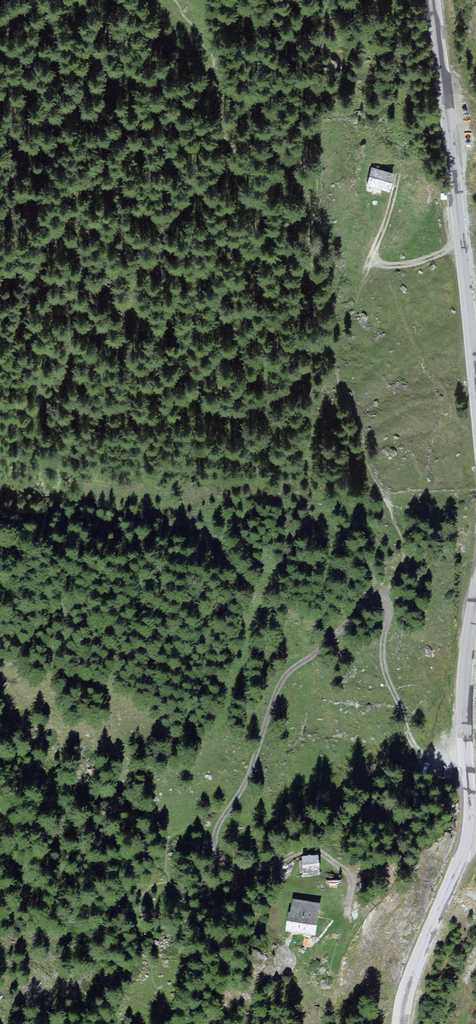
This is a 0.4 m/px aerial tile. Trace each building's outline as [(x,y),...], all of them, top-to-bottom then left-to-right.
[(393,174),(373,169),(368,185),(389,191),(393,174)] [(317,859),(304,860),(305,873),(318,872),(318,864),(317,859)] [(317,907),(294,903),(289,933),(295,934),(312,937),(317,907)]
